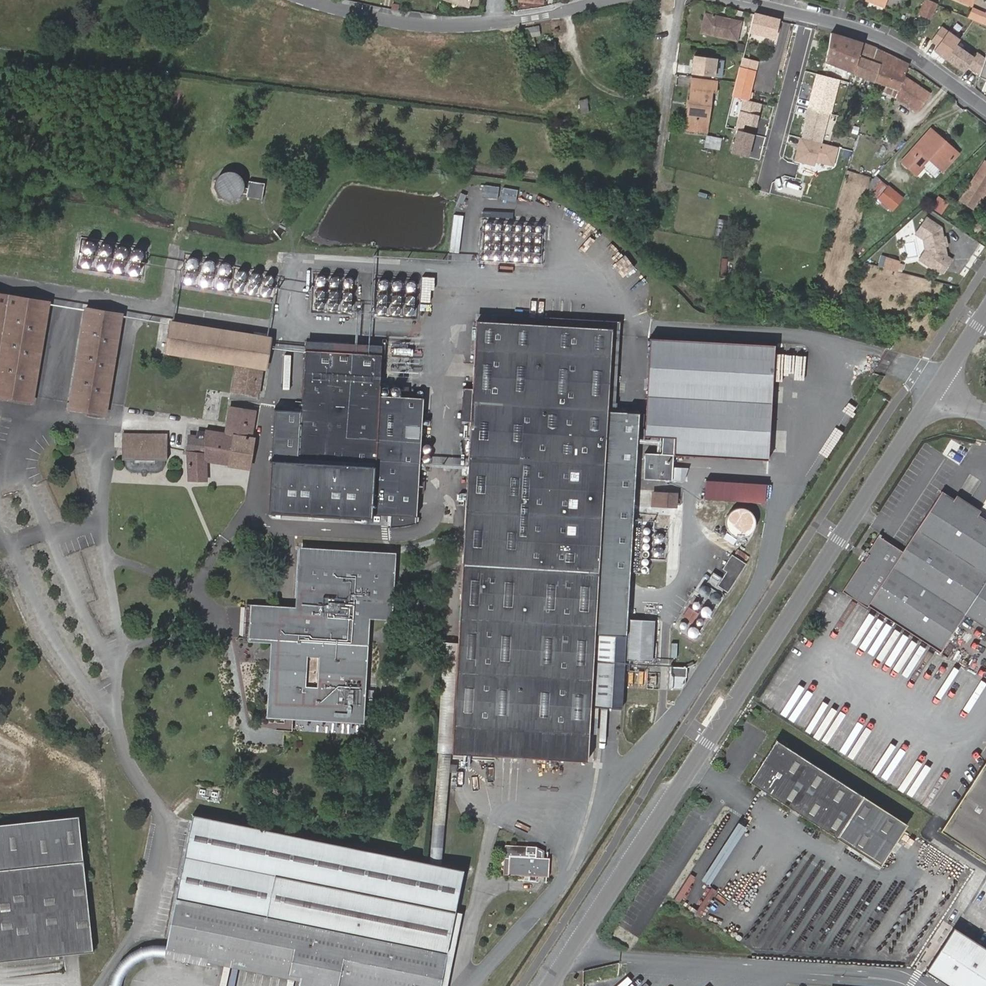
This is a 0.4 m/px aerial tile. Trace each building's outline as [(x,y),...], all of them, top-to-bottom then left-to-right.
[(930,21),(936,7),(925,2),(919,15),(930,21)] [(973,7),(968,17),(985,25),(985,13),(973,7)] [(730,22),(704,15),(699,35),(738,43),(741,28),(729,25),(730,22)] [(772,38),(777,21),(752,15),(748,32),(772,38)] [(975,35),(937,19),(926,45),(964,61),(975,35)] [(536,26),(522,29),(525,41),(539,37),(536,26)] [(851,39),(832,34),(828,63),(852,72),(863,42),(851,39)] [(863,42),(852,72),(873,80),(884,53),(863,42)] [(907,64),(884,53),(873,80),(896,90),(894,94),(917,112),(929,95),(903,74),(907,64)] [(753,72),(755,63),(741,59),(739,68),(753,72)] [(747,98),(753,72),(739,68),(733,95),(747,98)] [(824,142),(842,81),(818,74),(793,162),(816,169),(818,162),(835,167),(841,147),(824,142)] [(690,108),(687,128),(706,130),(712,91),(717,91),(719,80),(694,77),(690,108)] [(957,153),(930,129),(900,161),(909,168),(923,154),(931,161),(941,169),(942,170),(957,153)] [(719,149),(722,138),(706,135),(704,146),(719,149)] [(931,161),(923,154),(909,168),(917,176),(925,168),(931,161)] [(941,169),(931,161),(925,168),(935,177),(941,169)] [(985,196),(985,163),(959,202),(973,211),(981,198),(983,200),(985,196)] [(211,190),(237,202),(247,180),(221,168),(211,190)] [(262,199),(264,183),(248,181),(246,197),(262,199)] [(886,182),(874,195),(888,207),(900,194),(886,182)] [(930,208),(942,215),(949,203),(938,195),(930,208)] [(948,256),(942,228),(928,219),(918,235),(925,239),(927,252),(931,253),(932,258),(927,264),(942,274),(952,259),(948,256)] [(480,260),(542,264),(544,225),(483,221),(480,260)] [(82,238),(76,266),(137,278),(143,250),(82,238)] [(618,251),(611,258),(619,265),(626,258),(618,251)] [(898,272),(901,262),(886,257),(883,267),(898,272)] [(187,259),(187,268),(195,268),(196,260),(187,259)] [(314,310),(336,310),(336,292),(325,292),(325,291),(314,291),(314,310)] [(0,296),(0,399),(35,405),(51,304),(0,296)] [(126,316),(88,309),(71,410),(106,416),(126,316)] [(270,337),(170,320),(164,354),(236,365),(232,390),(257,396),(261,369),(265,370),(270,337)] [(477,321),(452,730),(452,731),(451,745),(451,752),(586,760),(588,705),(592,635),(611,329),(477,321)] [(673,453),(766,459),(773,344),(648,337),(642,437),(674,439),(673,453)] [(306,341),(305,350),(380,355),(381,346),(306,341)] [(380,355),(305,350),(301,412),(298,459),(374,463),(378,394),(380,355)] [(417,492),(422,397),(378,394),(374,463),(373,489),(417,492)] [(218,419),(220,400),(205,399),(203,418),(218,419)] [(206,453),(186,450),(186,480),(207,480),(206,462),(250,469),(255,437),(250,436),(255,411),(227,407),(224,432),(204,429),(205,437),(206,453)] [(298,459),(301,412),(279,410),(276,457),(298,459)] [(166,434),(122,434),(122,459),(166,459),(166,434)] [(188,435),(186,450),(206,453),(205,437),(188,435)] [(672,480),(673,454),(646,452),(644,479),(672,480)] [(298,459),(276,457),(273,515),(371,520),(372,513),(373,489),(374,463),(298,459)] [(466,468),(467,460),(450,458),(449,466),(466,468)] [(768,503),(768,483),(720,482),(720,501),(768,503)] [(416,515),(417,492),(373,489),(372,513),(416,515)] [(878,536),(842,590),(942,652),(966,616),(985,629),(985,521),(979,517),(982,511),(959,496),(955,501),(943,492),(904,552),(878,536)] [(678,494),(653,493),(652,506),(677,507),(678,494)] [(725,517),(740,539),(759,526),(744,504),(725,517)] [(390,558),(302,553),(298,611),(255,608),(252,640),(275,641),(271,715),(360,721),(366,615),(387,616),(390,558)] [(728,592),(746,565),(732,555),(723,569),(727,572),(718,586),(728,592)] [(711,573),(708,582),(717,586),(721,576),(711,573)] [(711,603),(720,602),(719,592),(710,593),(711,603)] [(704,618),(712,613),(707,606),(699,611),(704,618)] [(651,657),(653,616),(627,615),(624,655),(651,657)] [(688,626),(686,635),(696,638),(698,628),(688,626)] [(609,706),(613,636),(592,635),(588,705),(609,706)] [(671,677),(685,679),(686,668),(672,666),(671,677)] [(643,671),(628,671),(628,687),(643,687),(643,671)] [(451,745),(452,731),(452,730),(435,729),(426,864),(436,866),(445,744),(451,745)] [(909,824),(777,739),(751,779),(883,865),(909,824)] [(946,833),(985,860),(985,768),(946,833)] [(743,825),(725,815),(695,870),(703,874),(700,879),(711,885),(743,825)] [(88,952),(77,861),(72,819),(0,826),(0,962),(88,952)] [(359,985),(440,985),(462,870),(436,866),(426,864),(193,822),(167,948),(192,953),(301,974),(299,981),(299,985),(335,985),(336,981),(359,985)] [(511,846),(509,872),(547,875),(548,853),(533,851),(533,848),(511,846)] [(956,931),(928,974),(946,985),(985,985),(985,950),(956,931)] [(301,974),(192,953),(190,959),(299,981),(301,974)]
